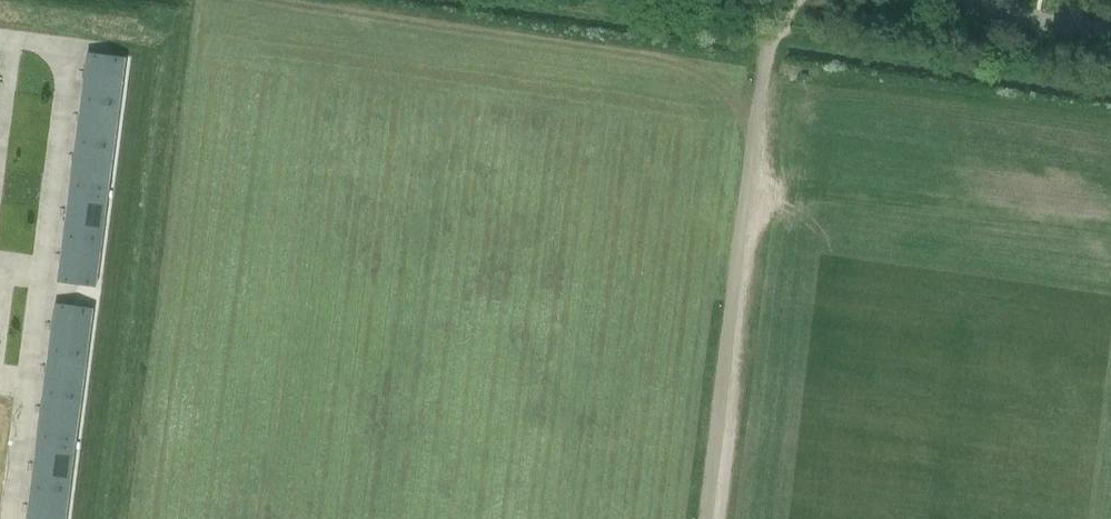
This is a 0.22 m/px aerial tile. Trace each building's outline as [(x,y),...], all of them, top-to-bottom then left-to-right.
[(89,54),(83,99),(121,104),(127,59),(89,54)] [(77,142),(115,147),(121,104),(83,99),(77,142)] [(115,147),(77,142),(72,185),(110,190),(115,147)] [(110,190),(72,185),(70,195),(108,200),(110,190)] [(65,238),(103,243),(108,200),(70,195),(65,238)] [(50,349),(88,354),(94,310),(56,305),(50,349)]
